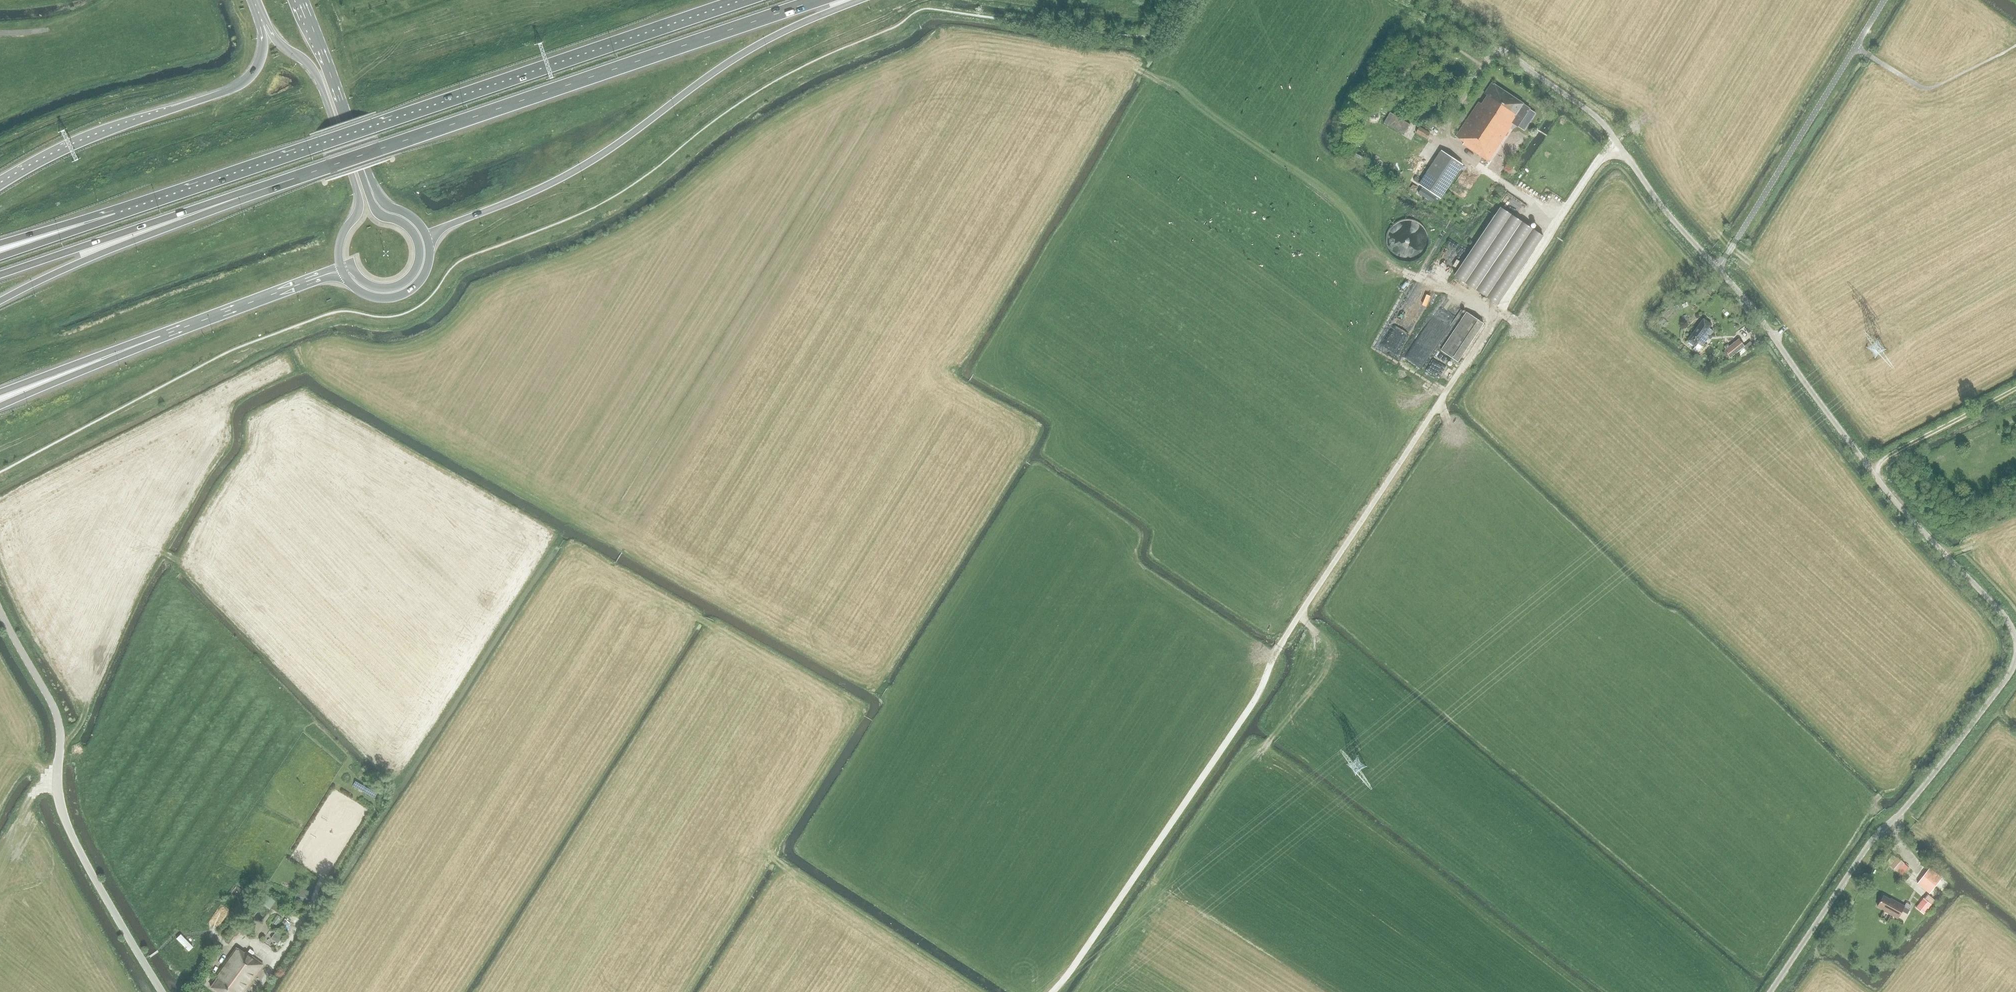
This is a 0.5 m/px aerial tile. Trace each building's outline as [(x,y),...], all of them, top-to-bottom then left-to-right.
[(1478,102),(1456,136),(1464,142),(1462,144),(1488,161),(1516,119),(1521,122),(1530,109),(1525,106),(1525,105),(1491,83),(1484,93),(1487,95),(1481,104),(1478,102)] [(1390,112),(1383,122),(1403,134),(1404,135),(1410,124),(1390,112)] [(1430,133),(1419,126),(1416,133),(1426,139),(1430,133)] [(1419,184),(1440,198),(1462,164),(1441,151),(1419,184)] [(1500,207),(1454,275),(1497,304),(1543,236),(1500,207)] [(1388,232),(1386,240),(1388,248),(1392,255),(1399,260),(1407,262),(1416,260),(1422,255),(1427,248),(1429,240),(1427,232),(1422,225),(1416,221),(1407,219),(1399,221),(1392,225),(1388,232)] [(1484,323),(1466,311),(1440,351),(1458,363),(1484,323)] [(1713,331),(1709,328),(1711,325),(1703,318),(1687,340),(1695,346),(1693,349),(1698,352),(1713,331)] [(1400,346),(1403,338),(1394,334),(1391,342),(1400,346)] [(1730,358),(1737,352),(1744,346),(1738,338),(1723,350),(1730,358)] [(1744,346),(1737,352),(1740,355),(1740,356),(1742,354),(1747,350),(1744,346)] [(1898,857),(1891,866),(1897,871),(1904,863),(1898,857)] [(1930,868),(1917,883),(1929,893),(1941,878),(1930,868)] [(300,889),(296,902),(307,905),(311,892),(300,889)] [(260,901),(270,908),(278,913),(282,907),(275,902),(275,900),(265,893),(260,901)] [(1883,895),(1877,906),(1884,910),(1884,911),(1897,918),(1901,911),(1907,914),(1910,909),(1904,906),(1891,899),(1890,899),(1883,895)] [(1931,905),(1926,901),(1919,910),(1923,914),(1931,905)] [(211,922),(221,928),(231,911),(221,905),(211,922)] [(193,946),(180,934),(176,938),(188,951),(193,946)] [(276,934),(272,941),(279,945),(283,938),(276,934)] [(263,964),(245,951),(244,952),(236,947),(216,975),(218,977),(210,987),(218,991),(243,991),(263,964)]
